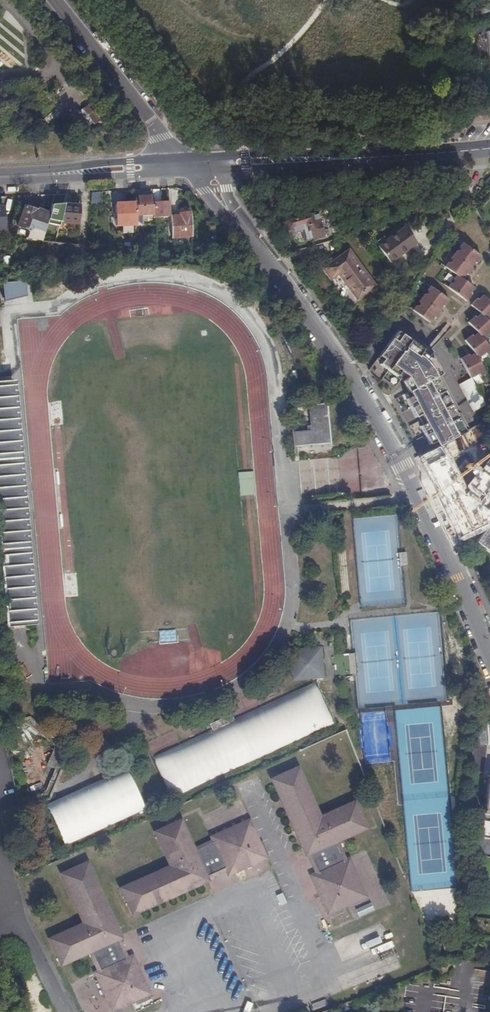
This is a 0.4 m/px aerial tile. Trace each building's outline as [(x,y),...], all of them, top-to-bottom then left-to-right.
[(87,109),(79,109),(79,120),(88,120),(87,109)] [(153,213),(153,217),(170,216),(169,202),(159,202),(159,188),(151,189),(152,196),(153,213)] [(140,212),(140,214),(153,213),(152,196),(144,197),(135,197),(135,202),(136,212),(140,212)] [(136,212),(135,202),(114,203),(115,225),(136,224),(136,214),(136,212)] [(48,219),(59,222),(60,222),(64,204),(60,203),(59,207),(52,205),(48,219)] [(79,204),(64,203),(64,204),(60,222),(78,223),(79,204)] [(294,219),(312,214),(309,204),(303,206),(291,209),(294,219)] [(34,209),(26,206),(24,206),(17,225),(28,229),(28,231),(29,231),(36,210),(34,209)] [(36,225),(45,228),(49,213),(36,209),(36,210),(29,231),(33,233),(36,225)] [(170,216),(172,237),(192,236),(189,211),(187,209),(181,209),(179,212),(179,215),(170,216)] [(294,219),(291,209),(278,213),(282,222),(283,222),(294,219)] [(294,219),(283,222),(286,234),(302,229),(305,241),(321,237),(323,233),(317,212),(315,213),(312,214),(294,219)] [(274,225),(282,222),(278,213),(271,215),(274,225)] [(216,225),(207,233),(211,239),(221,231),(216,225)] [(391,263),(416,243),(404,228),(379,246),(391,263)] [(476,246),(457,232),(440,256),(451,264),(442,276),(461,291),(466,284),(465,283),(469,277),(457,268),(461,263),(463,265),(468,258),(466,257),(470,252),(471,253),(476,246)] [(55,242),(42,241),(41,249),(57,251),(59,243),(55,242)] [(344,253),(370,289),(375,285),(348,250),(344,253)] [(357,299),(370,289),(344,253),(322,268),(330,279),(338,274),(357,299)] [(23,282),(1,282),(1,298),(24,298),(23,282)] [(450,299),(431,285),(413,309),(431,321),(435,316),(436,317),(441,310),(440,309),(443,305),(444,305),(450,299)] [(473,378),(481,374),(482,376),(487,373),(479,358),(488,354),(489,356),(489,355),(489,346),(486,339),(489,336),(489,298),(487,300),(486,299),(479,304),(487,314),(482,318),(481,316),(474,321),(482,333),(477,337),(475,335),(468,339),(477,353),(471,355),(470,354),(463,358),(473,378)] [(378,364),(387,371),(395,377),(399,371),(404,374),(406,376),(406,380),(408,383),(405,384),(408,390),(410,389),(413,394),(406,397),(411,406),(416,415),(422,412),(425,416),(427,421),(420,425),(425,434),(429,443),(436,439),(438,444),(468,429),(435,363),(429,356),(433,351),(400,327),(379,355),(382,358),(378,364)] [(475,411),(486,406),(487,405),(473,378),(461,384),(475,411)] [(7,626),(34,623),(14,382),(0,383),(0,537),(7,626)] [(291,432),(292,446),(329,441),(325,402),(307,404),(310,430),(291,432)] [(423,463),(429,474),(435,471),(430,460),(423,463)] [(476,542),(489,552),(489,523),(476,542)] [(293,681),(322,678),(320,648),(290,651),(293,681)] [(209,725),(211,730),(231,721),(228,716),(209,725)] [(9,728),(8,721),(0,723),(0,729),(0,730),(9,728)] [(469,799),(470,812),(489,815),(489,779),(488,779),(487,785),(482,784),(482,778),(487,745),(489,746),(489,741),(488,723),(480,728),(478,742),(476,754),(476,755),(474,768),(472,778),(470,792),(469,798),(469,799)] [(328,912),(365,896),(348,858),(345,859),(337,841),(365,828),(354,802),(319,817),(298,768),(271,780),(305,854),(308,853),(316,873),(311,875),(328,912)] [(45,805),(64,847),(144,811),(125,769),(45,805)] [(120,888),(132,913),(207,880),(206,878),(226,869),(228,874),(265,857),(248,820),(211,836),(212,839),(193,848),(180,820),(154,832),(170,866),(120,888)] [(113,1008),(148,992),(131,955),(126,957),(117,938),(120,937),(86,862),(62,873),(84,922),(50,937),(62,963),(90,951),(99,969),(95,971),(113,1008)] [(135,935),(148,930),(146,925),(133,930),(135,935)] [(440,939),(444,951),(457,947),(453,935),(440,939)]
